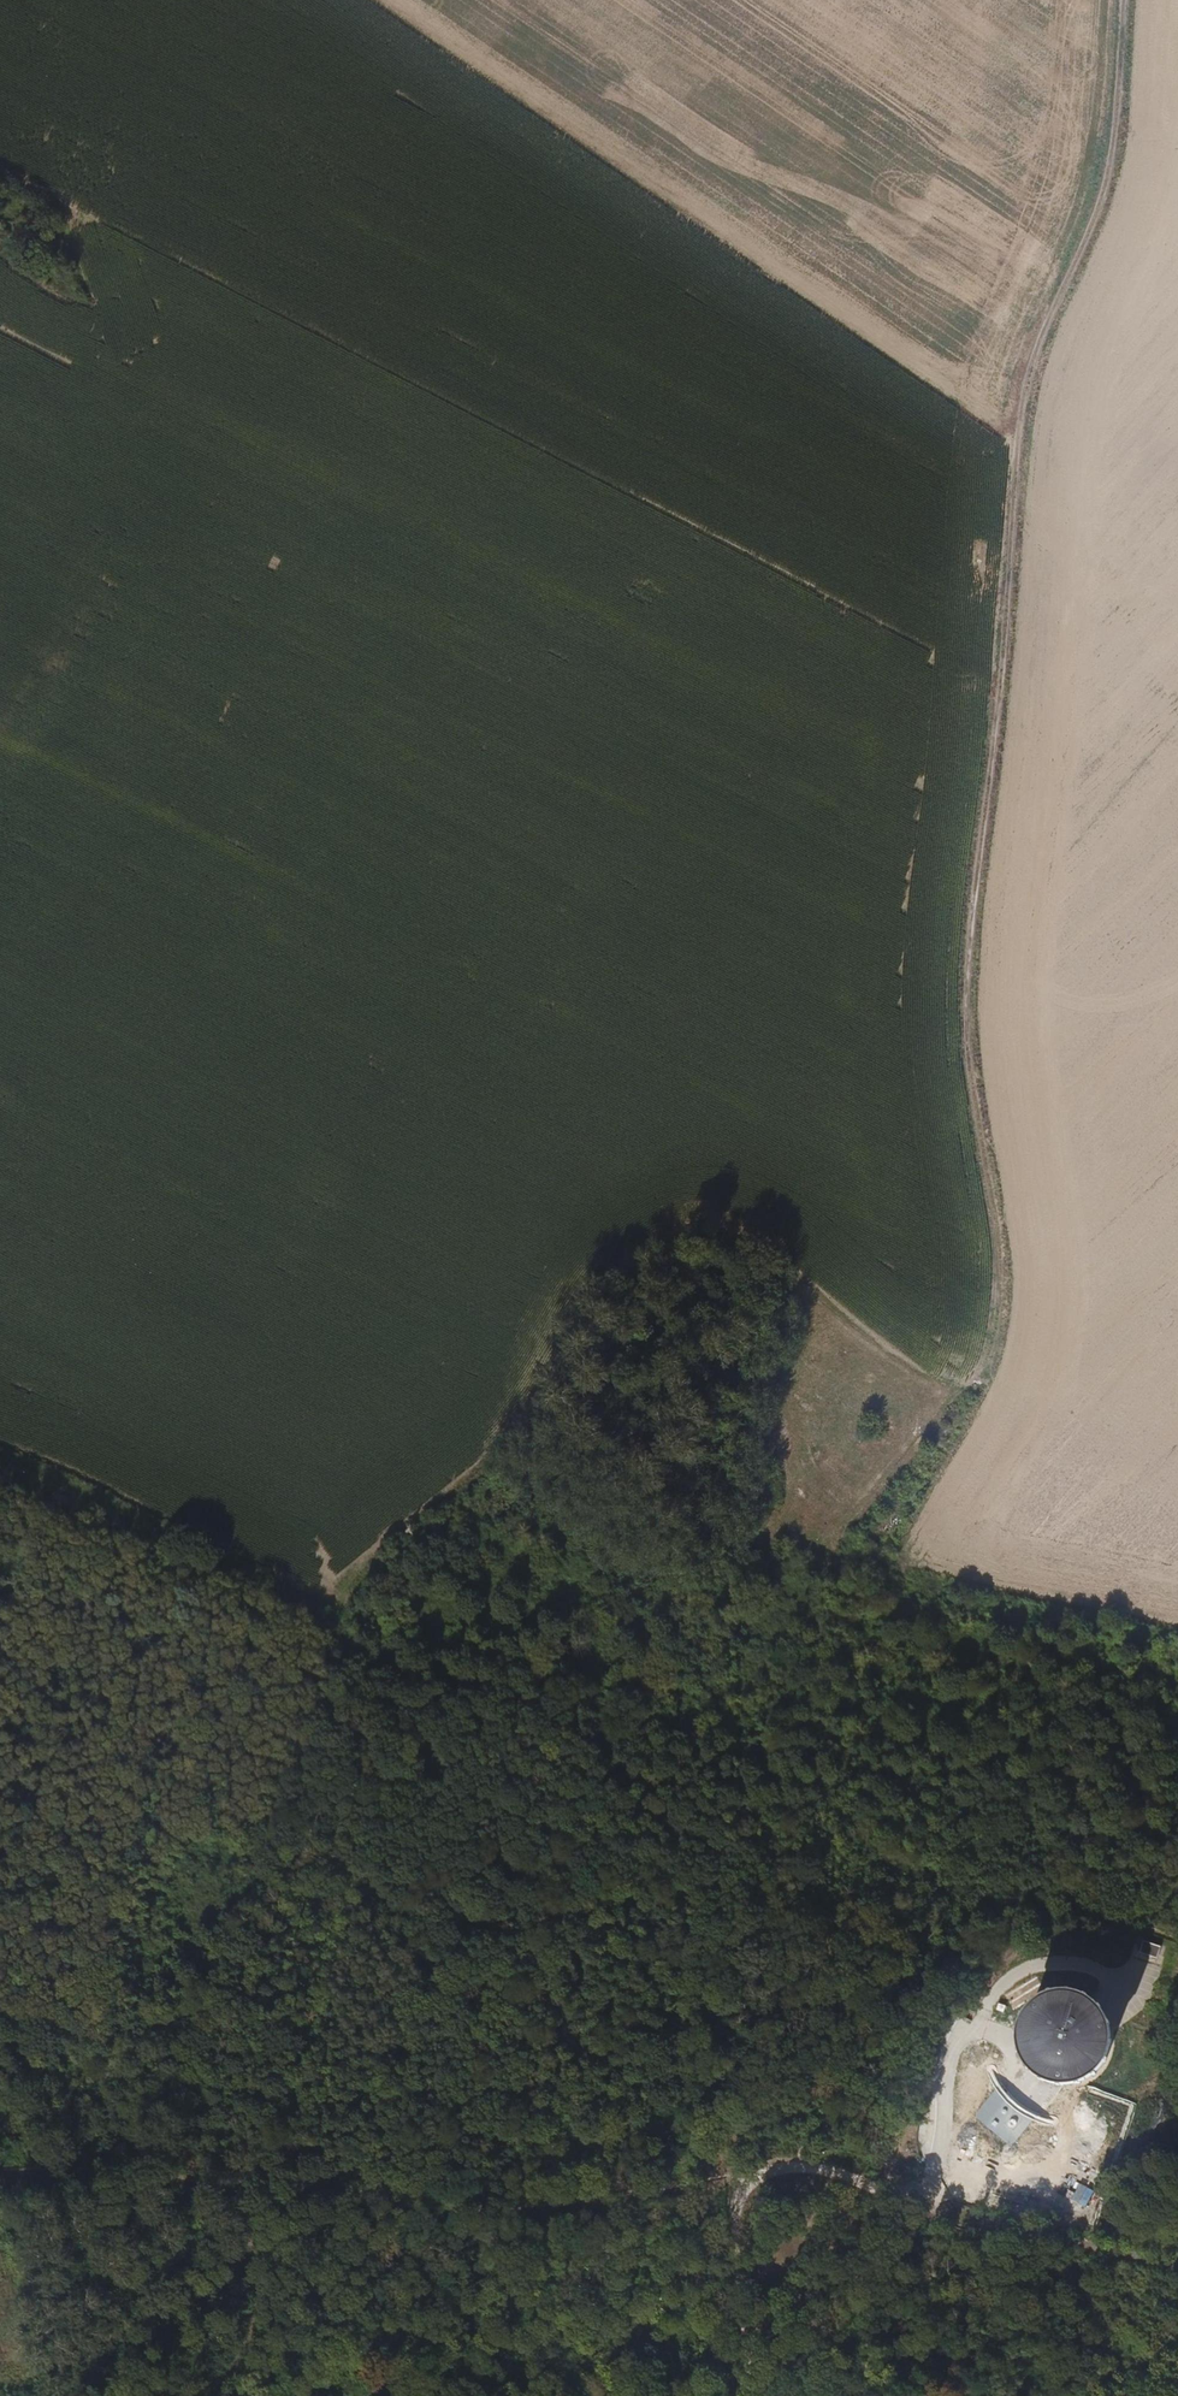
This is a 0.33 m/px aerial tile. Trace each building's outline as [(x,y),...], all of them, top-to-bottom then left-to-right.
[(1165,1946),(1148,1940),(1144,1952),(1161,1958),(1165,1946)]
